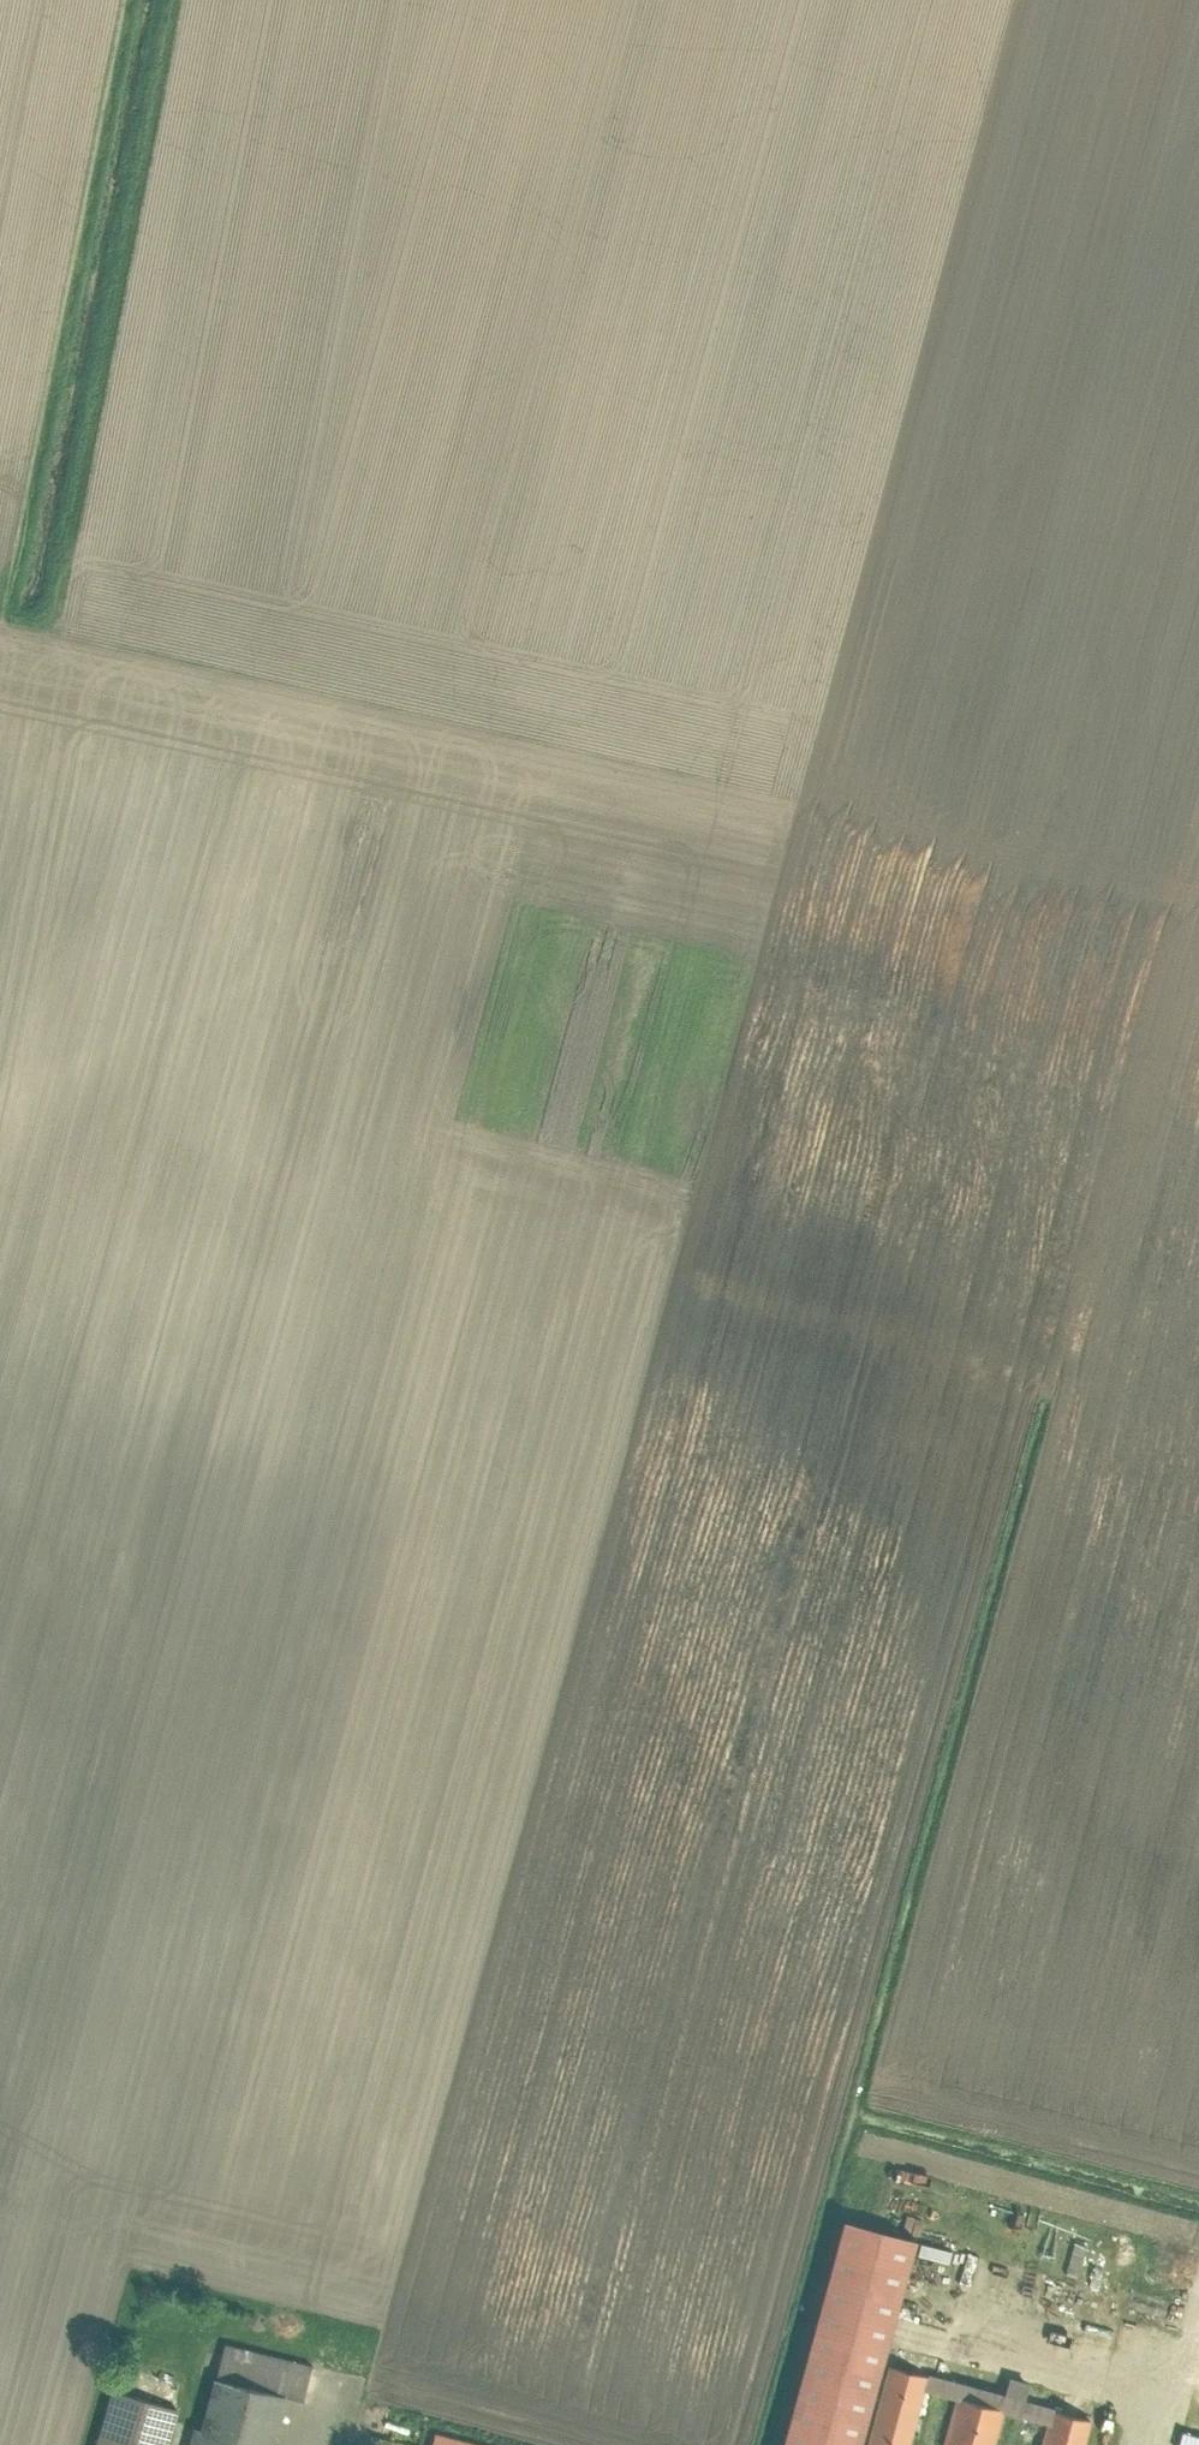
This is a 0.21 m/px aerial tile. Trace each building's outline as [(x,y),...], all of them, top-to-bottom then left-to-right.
[(855,2214),(795,2444),(870,2444),(925,2232),(855,2214)] [(307,2393),(316,2361),(232,2339),(224,2371),(293,2389),(307,2393)] [(894,2362),(872,2444),(914,2444),(930,2385),(933,2372),(894,2362)] [(964,2394),(1012,2406),(1054,2417),(1057,2406),(1058,2402),(1032,2395),(1037,2377),(1016,2371),(1011,2390),(934,2370),(933,2372),(930,2385),(964,2394)] [(224,2371),(210,2425),(203,2423),(198,2444),(279,2444),(293,2389),(224,2371)] [(118,2385),(103,2444),(169,2444),(181,2401),(118,2385)] [(964,2394),(951,2444),(1001,2444),(1012,2406),(964,2394)] [(1057,2406),(1054,2417),(1047,2444),(1087,2444),(1095,2415),(1057,2406)] [(443,2428),(439,2444),(509,2444),(443,2428)] [(1179,2444),(1198,2444),(1198,2432),(1183,2428),(1179,2444)]
